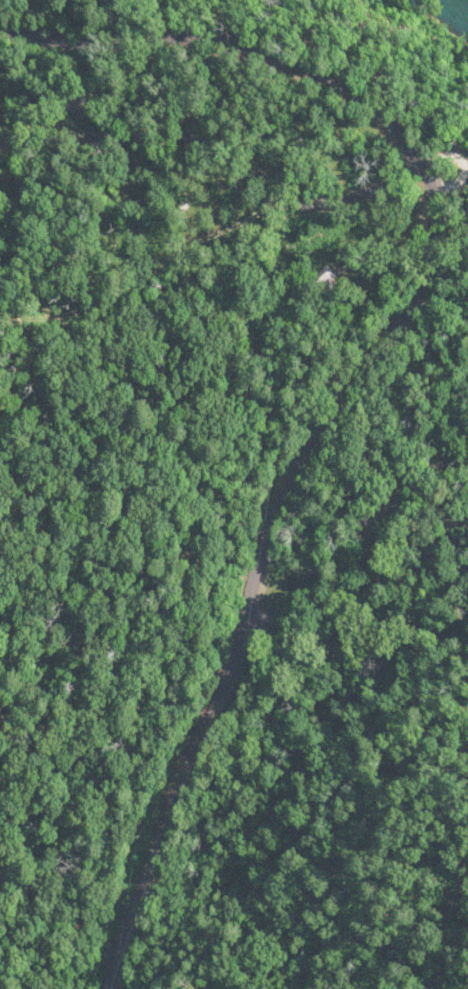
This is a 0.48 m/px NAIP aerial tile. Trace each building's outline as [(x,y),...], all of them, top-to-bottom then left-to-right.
[(15,175),(19,187),(36,181),(32,170),(15,175)]
